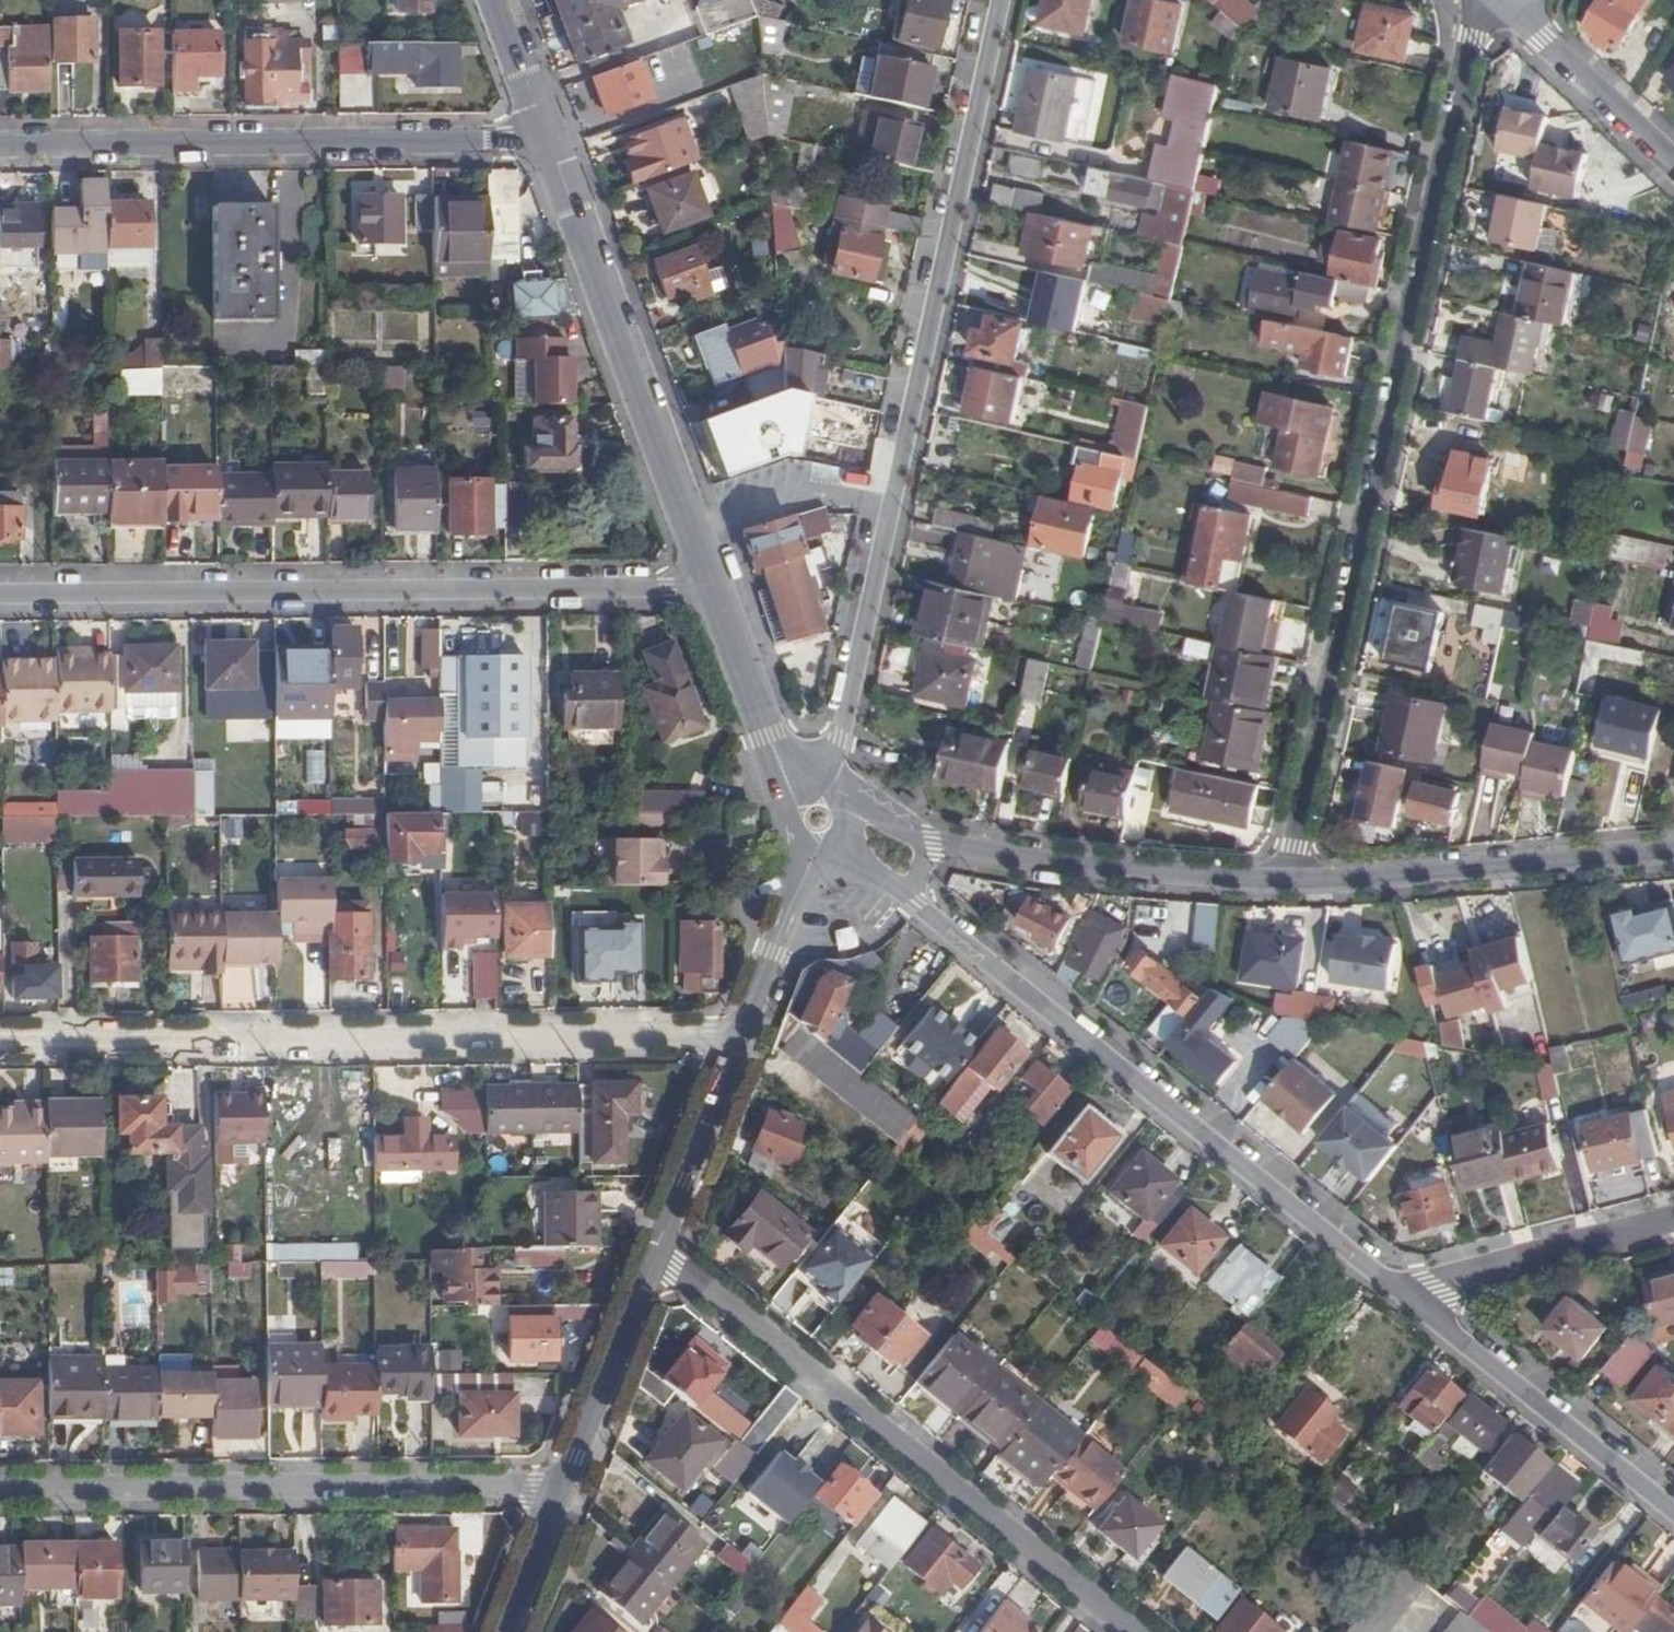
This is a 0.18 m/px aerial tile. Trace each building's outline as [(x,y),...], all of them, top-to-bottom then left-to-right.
[(396,14),(427,14),(427,0),(395,0),(396,14)] [(585,61),(615,49),(626,45),(612,8),(632,0),(555,0),(580,63),(585,61)] [(756,16),(749,0),(711,0),(695,7),(704,35),(756,16)] [(756,16),(778,20),(780,6),(768,0),(749,0),(756,16)] [(933,46),(944,0),(903,0),(900,9),(897,9),(891,37),(933,46)] [(1086,34),(1093,0),(1048,0),(1043,25),(1086,34)] [(1175,52),(1185,6),(1155,0),(1137,0),(1129,41),(1175,52)] [(1243,28),(1252,17),(1231,0),(1210,0),(1243,28)] [(1600,46),(1604,40),(1610,43),(1618,47),(1645,0),(1601,0),(1585,28),(1599,36),(1595,43),(1600,46)] [(1361,49),(1406,58),(1415,15),(1370,5),(1361,49)] [(756,16),(759,52),(765,53),(779,56),(784,21),(778,20),(756,16)] [(94,61),(93,20),(56,21),(55,62),(94,61)] [(51,90),(50,29),(10,30),(10,43),(0,43),(0,91),(51,90)] [(10,43),(10,30),(0,30),(0,43),(10,43)] [(305,102),(304,43),(281,42),(281,30),(245,31),(246,102),(305,102)] [(119,85),(158,85),(158,34),(119,34),(119,85)] [(171,35),(172,90),(191,91),(192,77),(218,76),(218,34),(171,35)] [(338,36),(338,45),(367,44),(382,44),(382,36),(338,36)] [(889,45),(932,54),(933,46),(891,37),(889,45)] [(1604,40),(1600,46),(1606,49),(1610,43),(1604,40)] [(1338,55),(1354,58),(1358,44),(1340,41),(1338,55)] [(920,110),(932,54),(889,45),(878,42),(876,56),(858,53),(850,95),(920,110)] [(338,45),(338,72),(367,72),(367,44),(338,45)] [(382,44),(367,44),(367,72),(416,71),(416,44),(382,44)] [(456,87),(456,44),(416,44),(416,71),(416,87),(456,87)] [(585,61),(591,77),(621,66),(615,49),(585,61)] [(621,66),(591,77),(606,114),(650,98),(636,60),(621,66)] [(1316,116),(1322,117),(1332,70),(1283,60),(1273,107),(1316,116)] [(1034,67),(1019,133),(1066,143),(1080,77),(1034,67)] [(1332,70),(1322,117),(1329,119),(1338,73),(1332,70)] [(752,141),(766,136),(765,122),(761,75),(761,72),(731,83),(752,141)] [(761,75),(765,122),(787,127),(796,83),(761,75)] [(1221,85),(1178,75),(1170,117),(1179,119),(1173,149),(1162,147),(1154,182),(1170,185),(1198,192),(1221,85)] [(1234,103),(1231,115),(1259,121),(1261,109),(1234,103)] [(1537,188),(1590,200),(1600,157),(1546,144),(1551,118),(1510,109),(1500,149),(1542,160),(1537,188)] [(868,159),(932,173),(934,165),(908,159),(912,146),(916,125),(878,115),(862,112),(852,155),(868,159)] [(765,122),(766,136),(784,139),(787,127),(765,122)] [(685,124),(681,126),(695,162),(698,160),(685,124)] [(629,166),(635,184),(644,180),(688,165),(695,162),(681,126),(626,146),(632,164),(629,166)] [(1384,192),(1392,151),(1350,141),(1341,183),(1332,221),(1376,231),(1384,192)] [(822,148),(800,143),(797,159),(818,164),(822,148)] [(1042,179),(1047,158),(1013,151),(1010,167),(1014,167),(1013,173),(1042,179)] [(1392,193),(1400,152),(1392,151),(1384,192),(1376,231),(1384,232),(1392,193)] [(709,169),(724,163),(720,155),(705,160),(709,169)] [(688,165),(644,180),(663,230),(706,215),(688,165)] [(1166,207),(1170,185),(1154,182),(1095,168),(1090,192),(1152,205),(1152,204),(1166,207)] [(513,171),(487,171),(487,199),(488,210),(488,217),(514,217),(513,171)] [(241,174),(212,174),(213,200),(242,199),(241,174)] [(55,176),(55,203),(77,203),(78,177),(55,176)] [(1470,176),(1468,188),(1481,191),(1483,179),(1470,176)] [(104,205),(104,185),(81,186),(80,215),(51,214),(51,255),(105,254),(104,205)] [(998,185),(994,202),(1034,210),(1043,213),(1046,195),(998,185)] [(1170,241),(1186,245),(1192,215),(1198,192),(1170,185),(1166,207),(1164,213),(1161,224),(1145,220),(1141,235),(1170,241)] [(769,187),(771,204),(789,208),(803,210),(806,194),(769,187)] [(919,235),(922,218),(884,210),(885,202),(843,193),(844,191),(841,190),(834,217),(875,227),(919,235)] [(1198,192),(1192,215),(1203,217),(1208,194),(1198,192)] [(1557,208),(1497,195),(1494,212),(1501,214),(1499,222),(1494,241),(1546,253),(1547,251),(1552,230),(1557,208)] [(397,243),(396,197),(358,197),(358,243),(397,243)] [(433,209),(433,199),(416,199),(415,234),(433,233),(433,209)] [(487,199),(433,199),(433,209),(488,210),(487,199)] [(36,249),(37,202),(17,201),(16,209),(0,209),(0,249),(36,249)] [(145,204),(104,205),(105,254),(105,262),(145,262),(145,204)] [(802,250),(789,208),(771,204),(775,253),(802,250)] [(1095,225),(1110,228),(1113,208),(1100,205),(1095,225)] [(270,319),(270,207),(214,208),(215,320),(270,319)] [(433,263),(433,277),(488,277),(488,264),(488,217),(488,210),(433,209),(433,233),(433,263)] [(1087,266),(1095,225),(1043,213),(1034,210),(1024,252),(1087,266)] [(1501,214),(1494,212),(1492,220),(1499,222),(1501,214)] [(875,227),(834,217),(825,263),(833,266),(832,274),(869,282),(878,237),(873,236),(875,227)] [(1552,230),(1547,251),(1555,253),(1560,231),(1552,230)] [(1366,285),(1378,287),(1383,261),(1378,260),(1381,240),(1343,232),(1340,246),(1327,243),(1323,259),(1336,262),(1333,278),(1366,285)] [(1186,245),(1170,241),(1162,276),(1175,279),(1178,280),(1183,258),(1183,256),(1186,245)] [(1202,249),(1186,245),(1183,256),(1200,259),(1202,249)] [(684,291),(687,302),(707,294),(691,248),(654,261),(667,297),(684,291)] [(1095,281),(1138,290),(1158,294),(1162,276),(1098,262),(1095,281)] [(1516,289),(1511,314),(1543,321),(1565,326),(1575,272),(1532,263),(1526,291),(1516,289)] [(1366,285),(1333,278),(1304,271),(1302,278),(1245,266),(1235,312),(1250,315),(1251,309),(1294,319),(1301,286),(1363,300),(1366,285)] [(1033,317),(1080,329),(1092,279),(1046,267),(1033,317)] [(1162,276),(1158,294),(1172,298),(1175,279),(1162,276)] [(551,317),(548,282),(509,285),(513,320),(551,317)] [(1132,317),(1169,325),(1171,317),(1175,298),(1172,298),(1158,294),(1138,290),(1132,317)] [(1175,298),(1171,317),(1182,320),(1186,302),(1175,298)] [(335,313),(334,335),(373,337),(375,315),(335,313)] [(1499,366),(1532,373),(1543,321),(1511,314),(1507,313),(1500,345),(1468,338),(1463,359),(1499,366)] [(977,366),(1027,377),(1029,365),(1017,361),(1024,325),(983,316),(975,353),(979,354),(978,364),(977,366)] [(1313,327),(1270,319),(1264,346),(1307,354),(1305,366),(1346,374),(1354,337),(1313,327)] [(753,401),(784,390),(781,348),(781,341),(773,343),(766,323),(760,325),(758,320),(726,331),(723,324),(696,335),(716,385),(744,375),(753,401)] [(1644,327),(1641,343),(1651,345),(1655,329),(1644,327)] [(532,406),(571,406),(570,359),(563,359),(563,339),(516,340),(516,359),(532,359),(532,406)] [(9,371),(8,341),(0,342),(0,371),(9,371)] [(163,369),(162,343),(142,343),(143,355),(106,356),(106,370),(111,370),(122,369),(160,369),(163,369)] [(822,355),(781,348),(784,390),(806,395),(820,398),(825,367),(820,366),(821,361),(822,355)] [(326,353),(326,368),(345,367),(345,351),(326,351),(326,353)] [(326,368),(326,353),(293,353),(293,368),(326,368)] [(38,357),(39,370),(52,370),(52,356),(38,357)] [(1452,412),(1488,419),(1499,366),(1463,359),(1452,412)] [(884,390),(888,371),(844,364),(840,380),(884,390)] [(379,392),(402,393),(403,366),(380,366),(379,392)] [(1027,377),(977,366),(974,378),(967,377),(964,390),(971,392),(967,412),(1017,423),(1027,377)] [(111,370),(111,381),(122,380),(122,369),(111,370)] [(160,369),(122,369),(122,380),(122,389),(161,388),(160,369)] [(161,388),(161,391),(216,390),(216,369),(163,369),(160,369),(161,388)] [(1140,458),(1151,405),(1136,401),(1133,417),(1131,425),(1127,425),(1121,454),(1129,456),(1140,458)] [(1617,425),(1613,446),(1629,450),(1637,415),(1637,412),(1623,409),(1620,425),(1617,425)] [(1637,415),(1629,450),(1646,454),(1654,419),(1637,415)] [(578,473),(578,446),(572,446),(570,420),(534,420),(534,446),(524,445),(525,474),(578,473)] [(1278,466),(1311,473),(1314,458),(1321,460),(1327,429),(1300,423),(1299,430),(1285,428),(1278,466)] [(107,457),(107,442),(96,442),(96,457),(107,457)] [(1117,508),(1129,456),(1121,454),(1081,446),(1077,463),(1084,464),(1076,499),(1117,508)] [(1449,449),(1443,482),(1453,482),(1459,451),(1449,449)] [(1453,482),(1443,482),(1439,508),(1485,517),(1496,458),(1459,451),(1453,482)] [(1314,458),(1311,473),(1318,474),(1321,460),(1314,458)] [(108,522),(108,530),(127,530),(127,525),(163,524),(163,522),(162,470),(162,461),(107,463),(107,469),(108,522)] [(1234,480),(1248,483),(1264,486),(1268,468),(1238,461),(1234,480)] [(326,466),(271,467),(271,476),(272,519),(327,518),(326,475),(326,466)] [(53,469),(53,523),(108,522),(107,469),(53,469)] [(217,477),(217,469),(162,470),(163,522),(185,521),(185,515),(218,515),(217,477)] [(395,531),(434,530),(434,471),(395,472),(395,531)] [(327,518),(327,521),(367,521),(367,475),(326,475),(327,518)] [(239,526),(272,526),(272,519),(271,476),(217,477),(218,515),(218,520),(239,520),(239,526)] [(1248,483),(1234,480),(1230,497),(1310,514),(1314,496),(1305,494),(1289,492),(1264,486),(1248,483)] [(487,529),(506,529),(505,488),(488,487),(488,482),(450,482),(448,535),(487,535),(487,529)] [(505,488),(506,529),(528,528),(527,488),(505,488)] [(1031,509),(1043,511),(1046,495),(1035,493),(1031,509)] [(19,540),(19,495),(0,495),(0,540),(19,540)] [(1086,555),(1097,506),(1046,495),(1043,511),(1036,544),(1086,555)] [(1191,581),(1191,582),(1234,592),(1235,592),(1251,516),(1206,506),(1197,505),(1194,521),(1196,521),(1203,522),(1191,581)] [(831,532),(823,506),(742,529),(755,567),(762,565),(767,582),(786,641),(820,632),(808,590),(823,586),(818,570),(828,566),(821,545),(802,551),(799,542),(831,532)] [(938,510),(935,525),(955,530),(963,532),(965,532),(991,538),(995,522),(969,516),(938,510)] [(1184,580),(1191,581),(1203,522),(1196,521),(1184,580)] [(1470,528),(1464,526),(1452,581),(1461,583),(1465,564),(1463,564),(1470,528)] [(1504,591),(1516,537),(1482,530),(1470,528),(1463,564),(1465,564),(1461,583),(1504,591)] [(952,585),(963,532),(955,530),(943,582),(952,585)] [(991,577),(999,540),(991,538),(965,532),(963,532),(952,585),(988,593),(991,577)] [(1657,543),(1611,533),(1606,555),(1665,567),(1670,545),(1657,543)] [(1120,553),(1117,566),(1130,569),(1137,537),(1124,534),(1120,553)] [(1109,604),(1105,618),(1145,627),(1149,609),(1127,604),(1130,588),(1128,587),(1130,574),(1137,574),(1138,570),(1130,569),(1117,566),(1109,604)] [(988,593),(998,595),(1001,579),(991,577),(988,593)] [(923,635),(934,581),(928,579),(917,634),(923,635)] [(923,635),(985,650),(995,608),(998,595),(988,593),(952,585),(943,582),(934,581),(923,635)] [(775,644),(786,641),(767,582),(755,586),(775,644)] [(1673,626),(1673,585),(1664,624),(1673,626)] [(1271,619),(1275,601),(1235,592),(1234,592),(1223,644),(1274,655),(1278,638),(1268,635),(1271,619)] [(1089,615),(1105,618),(1109,604),(1091,600),(1087,614),(1089,615)] [(1476,618),(1503,624),(1506,607),(1479,602),(1476,618)] [(1385,661),(1432,671),(1444,613),(1397,603),(1385,661)] [(1588,639),(1621,646),(1627,610),(1596,605),(1591,626),(1588,639)] [(1077,665),(1094,670),(1105,618),(1089,615),(1077,665)] [(360,619),(360,676),(382,676),(382,619),(360,619)] [(1282,621),(1271,619),(1268,635),(1278,638),(1282,621)] [(353,629),(327,628),(327,646),(328,652),(328,688),(353,687),(353,629)] [(438,663),(438,631),(422,630),(423,663),(438,663)] [(455,632),(438,631),(438,663),(438,689),(439,703),(439,728),(439,742),(439,766),(522,766),(521,658),(456,657),(455,632)] [(1187,653),(1217,660),(1221,644),(1191,637),(1187,653)] [(252,688),(252,643),(204,644),(203,688),(252,688)] [(1264,710),(1276,656),(1274,655),(1223,644),(1221,644),(1217,660),(1209,699),(1219,701),(1264,710)] [(701,726),(670,645),(643,654),(655,685),(643,689),(662,741),(701,726)] [(124,656),(109,656),(109,660),(110,709),(126,709),(126,719),(176,719),(176,692),(176,647),(123,648),(124,656)] [(930,649),(925,672),(930,673),(934,650),(930,649)] [(78,651),(54,650),(54,661),(56,713),(110,713),(110,709),(109,660),(93,659),(78,659),(78,651)] [(930,673),(925,672),(921,693),(967,704),(977,659),(953,654),(934,650),(930,673)] [(92,651),(78,651),(78,659),(93,659),(92,651)] [(272,652),(273,719),(328,718),(328,688),(328,652),(272,652)] [(1270,712),(1282,657),(1276,656),(1264,710),(1270,712)] [(1043,702),(1051,664),(1032,660),(1023,697),(1043,702)] [(54,661),(0,661),(0,677),(1,721),(56,720),(56,713),(54,661)] [(610,729),(614,729),(613,675),(571,675),(571,684),(563,684),(562,729),(567,729),(610,729)] [(384,704),(383,682),(367,682),(367,725),(384,724),(384,704)] [(1609,692),(1598,743),(1652,755),(1663,704),(1609,692)] [(1379,749),(1384,750),(1392,713),(1397,715),(1400,696),(1390,694),(1379,749)] [(1589,697),(1577,695),(1570,721),(1583,724),(1589,697)] [(1392,713),(1384,750),(1436,762),(1443,729),(1448,706),(1400,696),(1397,715),(1392,713)] [(1258,768),(1270,712),(1264,710),(1219,701),(1208,758),(1233,764),(1258,768)] [(384,724),(384,776),(390,776),(390,756),(413,756),(413,742),(413,729),(439,728),(439,703),(384,704),(384,724)] [(1448,706),(1443,729),(1452,730),(1456,708),(1448,706)] [(1264,770),(1276,713),(1270,712),(1258,768),(1264,770)] [(328,718),(273,719),(273,736),(328,736),(328,718)] [(936,779),(1002,796),(1003,788),(943,774),(954,725),(949,724),(936,779)] [(1003,788),(1014,740),(954,725),(943,774),(1003,788)] [(1527,775),(1535,741),(1536,734),(1494,725),(1483,774),(1501,778),(1503,769),(1511,771),(1527,775)] [(439,728),(413,729),(413,742),(439,742),(439,728)] [(610,729),(567,729),(567,746),(610,745),(610,729)] [(1550,792),(1566,796),(1576,751),(1571,749),(1535,741),(1527,775),(1523,794),(1541,798),(1542,791),(1550,792)] [(1026,786),(1067,795),(1075,758),(1026,747),(1021,768),(1029,770),(1026,786)] [(1409,769),(1371,761),(1359,820),(1398,828),(1407,785),(1409,769)] [(1248,826),(1258,783),(1186,768),(1177,812),(1248,826)] [(1509,779),(1511,771),(1503,769),(1501,778),(1509,779)] [(193,817),(193,772),(111,772),(111,801),(111,817),(166,817),(193,817)] [(1087,805),(1128,814),(1137,776),(1121,774),(1120,780),(1093,773),(1087,805)] [(295,782),(274,782),(275,816),(288,816),(296,816),(295,782)] [(1414,815),(1454,822),(1460,792),(1456,791),(1457,786),(1437,782),(1436,786),(1420,783),(1414,815)] [(1025,793),(1065,802),(1067,795),(1026,786),(1025,793)] [(1548,800),(1550,792),(1542,791),(1541,798),(1548,800)] [(647,793),(630,793),(630,813),(647,813),(647,793)] [(700,805),(704,794),(647,793),(647,813),(665,813),(698,813),(700,805)] [(385,804),(385,815),(434,815),(440,815),(439,800),(385,804)] [(56,804),(56,817),(111,817),(111,801),(56,801),(56,804)] [(56,804),(2,804),(2,818),(56,817),(56,804)] [(329,805),(329,816),(385,815),(385,804),(329,805)] [(630,813),(630,827),(665,827),(665,813),(647,813),(630,813)] [(329,816),(329,824),(353,824),(353,832),(385,832),(385,815),(329,816)] [(385,848),(386,862),(396,862),(419,862),(419,855),(434,855),(434,815),(385,815),(385,832),(385,848)] [(440,815),(434,815),(434,855),(419,855),(419,862),(419,870),(442,869),(444,853),(445,836),(446,815),(440,815)] [(2,818),(2,842),(57,842),(56,817),(2,818)] [(226,819),(226,836),(242,835),(242,819),(226,819)] [(385,848),(385,832),(353,832),(344,832),(344,848),(385,848)] [(637,885),(660,885),(660,841),(600,841),(600,886),(637,885)] [(138,861),(74,861),(74,896),(139,896),(138,861)] [(396,862),(386,862),(386,876),(397,876),(396,862)] [(323,881),(276,881),(277,913),(277,923),(292,923),(293,935),(325,935),(323,881)] [(330,881),(323,881),(325,935),(327,935),(331,935),(330,881)] [(1093,901),(1080,894),(1071,910),(1086,917),(1089,910),(1093,901)] [(494,895),(442,895),(441,941),(494,941),(494,895)] [(1642,909),(1643,916),(1673,908),(1673,900),(1642,909)] [(1043,910),(1045,907),(1033,901),(1031,904),(1043,910)] [(1219,937),(1222,905),(1203,903),(1199,935),(1203,935),(1219,937)] [(1046,906),(1045,907),(1043,910),(1031,904),(1020,925),(1040,935),(1038,941),(1058,950),(1073,919),(1046,906)] [(506,957),(550,956),(549,906),(505,906),(506,957)] [(1642,909),(1617,916),(1628,965),(1652,959),(1655,957),(1658,963),(1653,965),(1640,969),(1642,976),(1673,966),(1673,908),(1643,916),(1642,909)] [(1121,959),(1129,941),(1122,938),(1126,928),(1089,910),(1086,917),(1058,976),(1074,988),(1083,970),(1100,978),(1112,955),(1121,959)] [(203,970),(221,970),(221,963),(220,913),(167,913),(167,917),(168,971),(194,970),(194,961),(202,962),(203,970)] [(221,963),(277,963),(277,923),(277,913),(220,913),(221,963)] [(609,973),(637,973),(637,922),(615,922),(615,930),(577,929),(577,980),(599,980),(599,973),(609,973)] [(717,924),(680,923),(679,972),(681,973),(682,990),(714,991),(714,978),(717,976),(717,924)] [(104,940),(90,941),(91,980),(134,979),(134,940),(133,924),(116,924),(103,924),(104,940)] [(1360,934),(1360,940),(1375,943),(1377,937),(1360,934)] [(327,942),(328,979),(368,978),(367,935),(331,935),(327,935),(327,942)] [(1219,937),(1203,935),(1202,953),(1217,954),(1219,937)] [(1292,989),(1301,943),(1249,935),(1241,979),(1292,989)] [(1375,943),(1360,940),(1338,935),(1329,981),(1386,993),(1396,947),(1375,943)] [(1536,982),(1526,939),(1477,950),(1479,958),(1475,959),(1486,1006),(1493,1005),(1495,1010),(1512,1005),(1507,987),(1536,982)] [(54,997),(54,945),(11,945),(12,997),(54,997)] [(1128,966),(1191,1018),(1204,1001),(1214,990),(1214,987),(1204,980),(1194,993),(1142,950),(1128,966)] [(821,958),(818,960),(826,972),(849,981),(858,989),(881,964),(868,952),(851,956),(836,957),(821,958)] [(1214,987),(1217,954),(1202,953),(1199,977),(1204,980),(1214,987)] [(472,1000),(496,999),(495,954),(471,954),(472,1000)] [(1486,1006),(1475,959),(1442,969),(1456,1015),(1486,1006)] [(801,969),(784,1015),(798,1026),(822,1044),(849,981),(826,972),(818,960),(801,969)] [(194,961),(194,970),(203,970),(202,962),(194,961)] [(219,1006),(220,973),(202,973),(202,1006),(219,1006)] [(844,1020),(858,989),(849,981),(822,1044),(838,1057),(863,1028),(844,1020)] [(1204,1001),(1221,1014),(1234,998),(1214,990),(1204,1001)] [(1663,992),(1622,1003),(1624,1010),(1665,999),(1663,992)] [(1306,1021),(1311,997),(1293,993),(1288,1017),(1306,1021)] [(1330,998),(1311,995),(1311,997),(1306,1021),(1324,1025),(1330,998)] [(1191,1018),(1168,1046),(1218,1084),(1230,1068),(1199,1043),(1221,1014),(1204,1001),(1191,1018)] [(977,1045),(933,1009),(903,1047),(946,1082),(977,1045)] [(859,1074),(895,1029),(876,1013),(863,1028),(838,1057),(859,1074)] [(784,1015),(773,1040),(780,1046),(798,1026),(784,1015)] [(1534,1018),(1504,1026),(1506,1037),(1537,1029),(1534,1018)] [(1446,1046),(1468,1050),(1460,1022),(1442,1026),(1446,1046)] [(798,1026),(780,1046),(777,1049),(898,1142),(917,1120),(859,1074),(838,1057),(822,1044),(798,1026)] [(1280,1058),(1296,1038),(1286,1029),(1269,1050),(1280,1058)] [(992,1087),(1020,1052),(995,1033),(938,1104),(951,1114),(980,1078),(992,1087)] [(1556,1066),(1558,1073),(1570,1070),(1564,1045),(1552,1048),(1556,1066)] [(1421,1078),(1429,1067),(1419,1060),(1411,1071),(1421,1078)] [(1337,1095),(1295,1061),(1265,1097),(1308,1132),(1337,1095)] [(1561,1097),(1554,1065),(1535,1062),(1545,1100),(1561,1097)] [(1021,1080),(1026,1084),(1033,1090),(1020,1107),(1042,1125),(1068,1092),(1034,1065),(1021,1080)] [(634,1085),(576,1084),(576,1087),(577,1134),(577,1163),(621,1163),(622,1115),(634,1114),(634,1085)] [(1033,1090),(1026,1084),(1012,1101),(1020,1107),(1033,1090)] [(576,1087),(531,1088),(531,1134),(577,1134),(576,1087)] [(531,1134),(531,1088),(484,1089),(485,1135),(531,1134)] [(264,1143),(262,1089),(244,1089),(244,1095),(214,1095),(213,1144),(264,1143)] [(484,1089),(456,1089),(457,1135),(485,1135),(484,1089)] [(101,1157),(100,1100),(65,1101),(65,1106),(47,1107),(47,1157),(101,1157)] [(198,1157),(197,1143),(197,1128),(163,1128),(158,1128),(158,1103),(158,1100),(117,1100),(118,1133),(128,1132),(128,1152),(174,1152),(174,1157),(198,1157)] [(0,1111),(0,1162),(47,1162),(47,1157),(47,1107),(47,1105),(25,1104),(25,1110),(10,1110),(0,1111)] [(1350,1105),(1321,1142),(1371,1183),(1401,1145),(1350,1105)] [(767,1183),(776,1160),(791,1165),(797,1146),(792,1144),(801,1119),(775,1110),(773,1116),(767,1114),(746,1167),(767,1183)] [(1082,1181),(1116,1136),(1101,1125),(1083,1110),(1048,1154),(1082,1181)] [(1597,1170),(1659,1155),(1648,1110),(1587,1125),(1597,1170)] [(1426,1113),(1410,1134),(1423,1145),(1440,1124),(1426,1113)] [(889,1155),(931,1189),(941,1177),(909,1151),(928,1129),(917,1120),(898,1142),(889,1155)] [(1120,1132),(1105,1120),(1101,1125),(1116,1136),(1120,1132)] [(407,1137),(373,1138),(374,1170),(452,1169),(450,1137),(432,1137),(431,1121),(408,1121),(407,1137)] [(1515,1170),(1517,1180),(1563,1168),(1551,1124),(1506,1135),(1515,1170)] [(1451,1140),(1464,1190),(1487,1184),(1485,1177),(1515,1170),(1506,1135),(1504,1127),(1451,1140)] [(837,1141),(828,1151),(838,1160),(847,1150),(837,1141)] [(170,1167),(170,1249),(201,1248),(201,1264),(207,1264),(205,1143),(197,1143),(198,1157),(174,1157),(174,1166),(170,1167)] [(1146,1217),(1157,1226),(1183,1193),(1171,1184),(1174,1181),(1139,1154),(1110,1191),(1143,1219),(1146,1217)] [(1464,1190),(1465,1194),(1517,1180),(1515,1170),(1485,1177),(1487,1184),(1464,1190)] [(1171,1184),(1183,1193),(1185,1190),(1174,1181),(1171,1184)] [(1458,1223),(1447,1182),(1407,1193),(1419,1234),(1458,1223)] [(543,1247),(561,1247),(589,1247),(590,1215),(596,1215),(596,1193),(544,1192),(543,1247)] [(589,1247),(598,1247),(598,1193),(596,1193),(596,1215),(590,1215),(589,1247)] [(725,1236),(744,1251),(750,1243),(779,1267),(804,1235),(807,1232),(758,1194),(725,1236)] [(1015,1222),(993,1206),(980,1224),(1001,1240),(1015,1222)] [(1160,1247),(1204,1282),(1231,1248),(1187,1213),(1160,1247)] [(856,1283),(883,1249),(840,1215),(828,1230),(816,1245),(796,1270),(813,1284),(809,1289),(835,1309),(849,1292),(856,1283)] [(828,1230),(815,1221),(807,1232),(804,1235),(816,1245),(828,1230)] [(980,1233),(975,1239),(991,1252),(996,1245),(980,1233)] [(288,1241),(288,1263),(294,1263),(322,1262),(342,1262),(354,1262),(353,1240),(288,1241)] [(750,1243),(744,1251),(742,1253),(771,1276),(779,1267),(750,1243)] [(469,1306),(494,1306),(494,1276),(488,1276),(487,1266),(478,1266),(477,1246),(466,1246),(465,1251),(433,1251),(433,1261),(433,1271),(443,1271),(443,1286),(434,1286),(435,1302),(470,1302),(469,1306)] [(947,1255),(935,1246),(928,1256),(939,1264),(947,1255)] [(543,1247),(518,1247),(517,1256),(532,1257),(532,1264),(561,1265),(561,1247),(543,1247)] [(102,1248),(102,1265),(115,1265),(115,1248),(102,1248)] [(1204,1282),(1246,1316),(1273,1282),(1231,1248),(1204,1282)] [(254,1263),(233,1263),(233,1277),(254,1277),(254,1263)] [(288,1263),(277,1263),(277,1279),(294,1279),(294,1263),(288,1263)] [(212,1294),(211,1264),(207,1264),(201,1264),(195,1264),(195,1272),(196,1294),(212,1294)] [(102,1265),(102,1275),(116,1275),(116,1265),(115,1265),(102,1265)] [(13,1287),(14,1268),(0,1267),(0,1286),(13,1287)] [(796,1270),(791,1275),(809,1289),(813,1284),(796,1270)] [(195,1272),(156,1273),(157,1302),(173,1302),(173,1293),(196,1294),(195,1272)] [(1648,1281),(1659,1324),(1673,1320),(1673,1274),(1648,1281)] [(868,1293),(856,1283),(849,1292),(860,1301),(868,1293)] [(856,1338),(871,1350),(897,1318),(874,1299),(852,1327),(860,1334),(856,1338)] [(1584,1356),(1607,1327),(1571,1299),(1549,1329),(1584,1356)] [(508,1306),(508,1319),(551,1319),(551,1320),(593,1320),(599,1305),(508,1306)] [(897,1318),(871,1350),(885,1362),(889,1357),(899,1364),(921,1336),(897,1318)] [(551,1320),(551,1319),(508,1319),(510,1360),(553,1360),(551,1320)] [(1100,1324),(1088,1339),(1132,1374),(1144,1358),(1100,1324)] [(848,1331),(856,1338),(860,1334),(852,1327),(848,1331)] [(1267,1367),(1276,1354),(1243,1328),(1221,1355),(1239,1369),(1249,1358),(1263,1370),(1266,1367),(1267,1367)] [(1636,1328),(1605,1367),(1620,1379),(1631,1365),(1638,1371),(1654,1351),(1636,1328)] [(917,1380),(960,1415),(995,1370),(972,1351),(953,1336),(917,1380)] [(1002,1361),(979,1342),(972,1351),(995,1370),(1002,1361)] [(125,1348),(103,1348),(103,1358),(104,1416),(104,1419),(158,1418),(157,1374),(157,1369),(132,1369),(125,1369),(125,1358),(125,1348)] [(431,1350),(431,1373),(451,1372),(450,1349),(431,1350)] [(755,1455),(793,1408),(776,1395),(749,1426),(703,1390),(716,1373),(686,1350),(660,1382),(673,1392),(755,1455)] [(405,1399),(430,1399),(430,1395),(430,1375),(430,1354),(376,1355),(376,1368),(376,1388),(405,1389),(405,1399)] [(889,1357),(885,1362),(895,1370),(899,1364),(889,1357)] [(49,1358),(49,1417),(104,1416),(103,1358),(49,1358)] [(322,1406),(322,1369),(322,1358),(267,1358),(268,1402),(304,1402),(305,1407),(322,1406)] [(1144,1358),(1132,1374),(1175,1409),(1187,1394),(1144,1358)] [(1045,1393),(1002,1361),(995,1370),(1037,1404),(1045,1393)] [(1631,1365),(1620,1379),(1627,1385),(1638,1371),(1631,1365)] [(213,1373),(213,1382),(238,1382),(237,1366),(213,1366),(213,1373)] [(322,1409),(322,1420),(339,1420),(340,1414),(355,1415),(376,1415),(376,1400),(376,1388),(376,1368),(322,1369),(322,1406),(322,1409)] [(660,1382),(644,1368),(636,1387),(662,1406),(673,1392),(660,1382)] [(1660,1368),(1636,1398),(1673,1428),(1673,1379),(1660,1368)] [(960,1415),(1001,1448),(1013,1433),(1037,1404),(995,1370),(960,1415)] [(1429,1432),(1458,1396),(1427,1372),(1399,1407),(1429,1432)] [(157,1374),(158,1418),(213,1417),(213,1382),(213,1373),(157,1374)] [(512,1436),(511,1374),(430,1375),(430,1395),(458,1394),(459,1436),(512,1436)] [(913,1385),(955,1420),(960,1415),(917,1380),(913,1385)] [(38,1434),(37,1382),(0,1382),(0,1435),(38,1434)] [(231,1432),(232,1437),(252,1436),(252,1382),(238,1382),(213,1382),(213,1417),(213,1432),(231,1432)] [(376,1400),(405,1399),(405,1389),(376,1388),(376,1400)] [(1319,1459),(1338,1436),(1325,1426),(1334,1415),(1331,1413),(1334,1408),(1326,1402),(1320,1404),(1315,1400),(1316,1395),(1311,1391),(1307,1394),(1302,1390),(1275,1424),(1319,1459)] [(1449,1424),(1489,1456),(1496,1447),(1485,1438),(1499,1421),(1470,1398),(1449,1424)] [(1051,1465),(1056,1468),(1080,1439),(1037,1404),(1013,1433),(1016,1436),(1000,1455),(1036,1483),(1051,1465)] [(680,1487),(717,1440),(682,1414),(646,1461),(680,1487)] [(955,1420),(997,1453),(1001,1448),(960,1415),(955,1420)] [(1269,1429),(1256,1419),(1242,1437),(1250,1444),(1255,1448),(1269,1429)] [(1518,1498),(1546,1464),(1512,1438),(1485,1471),(1518,1498)] [(1095,1506),(1122,1473),(1080,1439),(1056,1468),(1053,1472),(1095,1506)] [(726,1476),(733,1482),(747,1465),(753,1457),(733,1442),(714,1466),(726,1476)] [(1435,1475),(1447,1462),(1425,1444),(1414,1458),(1435,1475)] [(817,1482),(777,1450),(744,1490),(784,1522),(817,1482)] [(1000,1455),(997,1459),(1032,1487),(1036,1483),(1000,1455)] [(1564,1507),(1578,1487),(1553,1467),(1504,1528),(1525,1544),(1545,1520),(1550,1523),(1539,1536),(1568,1558),(1589,1531),(1573,1519),(1569,1524),(1553,1511),(1555,1509),(1564,1507)] [(854,1525),(876,1497),(839,1468),(816,1496),(854,1525)] [(1358,1488),(1341,1474),(1326,1493),(1343,1506),(1358,1488)] [(705,1518),(714,1501),(698,1493),(689,1509),(705,1518)] [(863,1531),(886,1501),(879,1496),(856,1525),(863,1531)] [(1130,1556),(1155,1524),(1123,1499),(1098,1531),(1130,1556)] [(922,1526),(893,1503),(883,1515),(913,1538),(922,1526)] [(664,1510),(632,1551),(671,1583),(703,1542),(664,1510)] [(862,1543),(891,1566),(913,1538),(883,1515),(862,1543)] [(435,1530),(393,1531),(394,1567),(421,1567),(422,1601),(456,1600),(457,1553),(436,1553),(435,1530)] [(436,1553),(457,1553),(457,1530),(435,1530),(436,1553)] [(957,1586),(973,1567),(929,1533),(905,1564),(940,1591),(949,1580),(957,1586)] [(185,1591),(185,1542),(140,1543),(141,1591),(185,1591)] [(98,1544),(74,1544),(75,1587),(75,1598),(116,1597),(116,1543),(98,1544)] [(742,1578),(753,1564),(727,1543),(716,1557),(742,1578)] [(74,1544),(19,1544),(19,1550),(20,1587),(56,1587),(75,1587),(74,1544)] [(20,1604),(20,1587),(19,1550),(0,1550),(0,1604),(20,1604)] [(239,1554),(239,1551),(201,1551),(201,1601),(240,1601),(239,1554)] [(671,1583),(632,1551),(599,1592),(639,1623),(671,1583)] [(1215,1619),(1236,1593),(1184,1551),(1163,1577),(1215,1619)] [(296,1587),(295,1552),(239,1554),(240,1601),(296,1601),(296,1587)] [(836,1552),(809,1584),(820,1593),(847,1561),(836,1552)] [(1401,1564),(1345,1631),(1387,1631),(1426,1584),(1401,1564)] [(1613,1564),(1585,1597),(1626,1631),(1631,1626),(1654,1598),(1625,1574),(1613,1564)] [(1634,1564),(1625,1574),(1654,1598),(1663,1586),(1634,1564)] [(296,1587),(296,1601),(296,1621),(321,1621),(321,1624),(376,1623),(376,1581),(321,1582),(320,1587),(296,1587)] [(1467,1613),(1477,1600),(1459,1586),(1448,1599),(1467,1613)] [(75,1587),(56,1587),(56,1603),(75,1603),(75,1598),(75,1587)] [(804,1625),(822,1602),(805,1588),(788,1608),(786,1611),(804,1625)] [(721,1605),(734,1615),(746,1600),(733,1590),(721,1605)] [(1484,1598),(1526,1631),(1528,1631),(1539,1619),(1535,1616),(1528,1624),(1488,1593),(1484,1598)] [(788,1608),(770,1594),(758,1610),(775,1624),(786,1611),(788,1608)] [(1467,1618),(1484,1631),(1485,1631),(1526,1631),(1484,1598),(1467,1618)] [(1654,1598),(1631,1626),(1638,1631),(1673,1631),(1673,1612),(1673,1613),(1654,1598)] [(1027,1623),(1016,1614),(1018,1610),(1004,1599),(978,1631),(1038,1631),(1027,1623)] [(1243,1601),(1219,1631),(1220,1631),(1281,1631),(1243,1601)] [(592,1609),(573,1631),(621,1631),(592,1609)] [(1016,1614),(1027,1623),(1029,1619),(1018,1610),(1016,1614)] [(804,1625),(786,1611),(775,1624),(786,1631),(814,1631),(804,1625)] [(1460,1612),(1444,1631),(1483,1631),(1484,1631),(1467,1618),(1460,1612)] [(441,1624),(455,1624),(455,1614),(440,1615),(441,1624)] [(455,1614),(455,1624),(466,1624),(465,1614),(455,1614)] [(1588,1628),(1569,1615),(1559,1630),(1562,1631),(1585,1631),(1588,1628)] [(867,1618),(856,1631),(884,1631),(867,1618)] [(1539,1619),(1528,1631),(1555,1631),(1539,1619)] [(663,1622),(655,1631),(674,1631),(663,1622)]
